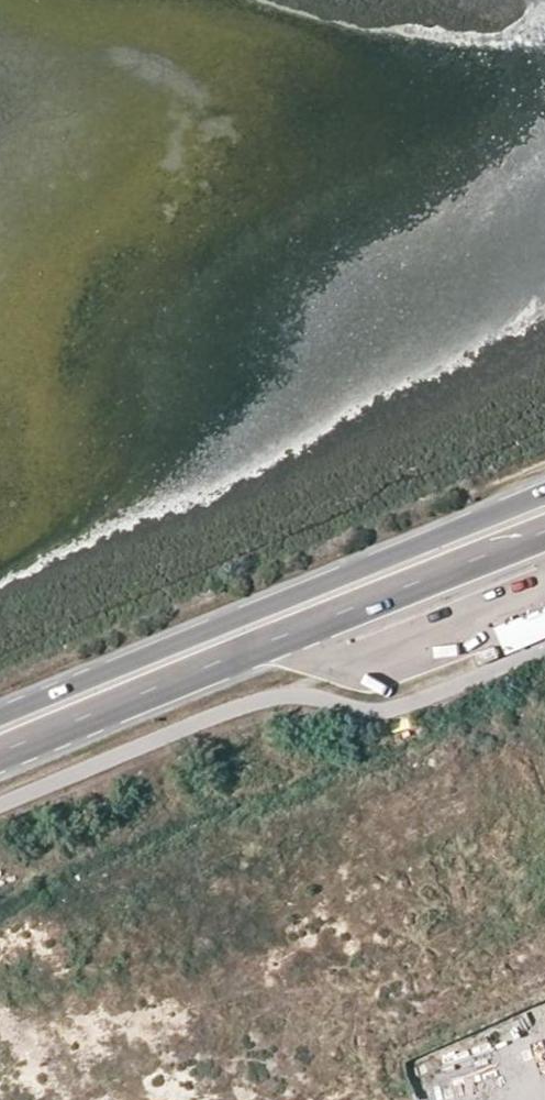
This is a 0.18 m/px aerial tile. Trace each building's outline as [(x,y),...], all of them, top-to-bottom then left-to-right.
[(505,652),(544,637),(544,606),(495,625),(505,652)]
